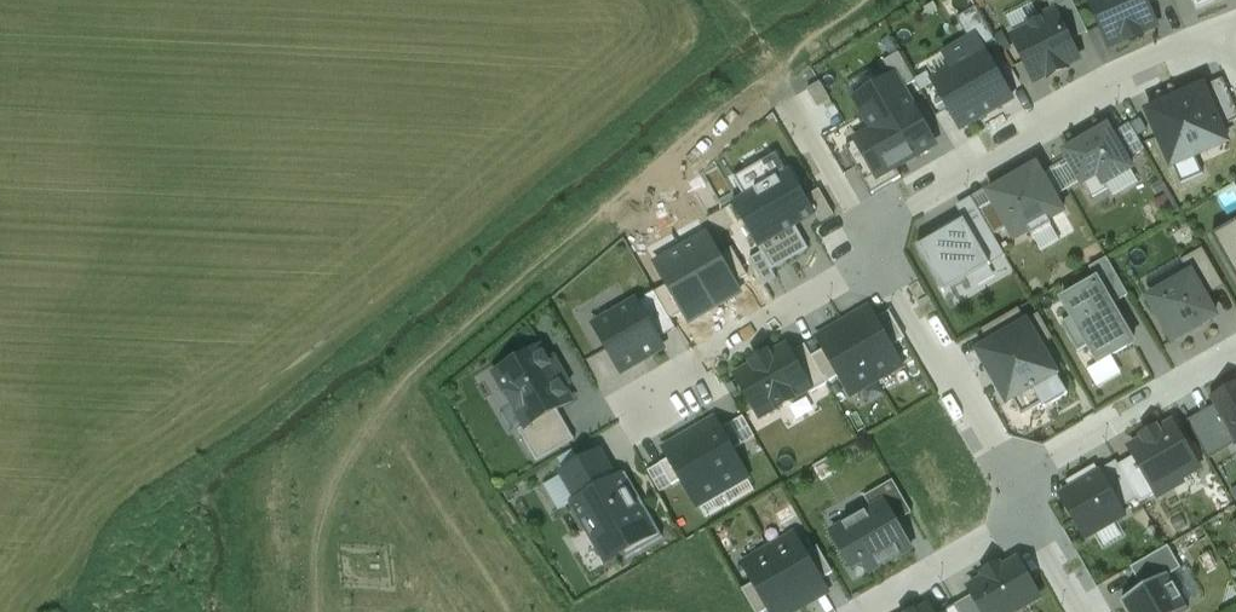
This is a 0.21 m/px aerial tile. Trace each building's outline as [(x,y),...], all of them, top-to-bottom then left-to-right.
[(1067,44),(1088,34),(1071,0),(1058,0),(1048,5),(1053,16),(1067,44)] [(1110,50),(1124,44),(1125,47),(1142,39),(1140,36),(1156,29),(1147,8),(1144,0),(1087,0),(1110,50)] [(1147,8),(1165,0),(1144,0),(1147,8)] [(1053,16),(1010,37),(1034,86),(1078,65),(1067,44),(1053,16)] [(956,72),(936,83),(963,130),(1013,101),(978,41),(948,58),(956,72)] [(897,171),(939,148),(897,74),(856,97),(868,118),(847,130),(855,145),(847,150),(873,196),(902,179),(897,171)] [(1201,88),(1154,113),(1181,164),(1228,140),(1201,88)] [(1106,128),(1059,155),(1081,192),(1096,184),(1102,194),(1133,175),(1106,128)] [(746,198),(734,205),(762,254),(773,273),(773,272),(811,251),(797,228),(817,217),(818,216),(807,199),(791,172),(788,174),(777,155),(735,180),(746,198)] [(1034,172),(987,199),(1014,244),(1060,217),(1034,172)] [(820,191),(807,199),(818,216),(817,217),(822,224),(835,217),(820,191)] [(964,224),(989,268),(1005,259),(971,200),(955,209),(964,224)] [(964,224),(915,252),(940,296),(989,268),(964,224)] [(1215,237),(1235,274),(1235,225),(1215,237)] [(778,280),(773,272),(773,273),(762,254),(750,261),(765,287),(778,280)] [(989,268),(940,296),(948,311),(1014,274),(1005,259),(989,268)] [(1099,279),(1114,305),(1129,297),(1107,259),(1091,269),(1097,280),(1099,279)] [(1194,274),(1149,299),(1174,344),(1219,319),(1194,274)] [(1097,280),(1061,300),(1071,318),(1062,324),(1078,353),(1088,347),(1099,366),(1137,345),(1114,305),(1099,279),(1097,280)] [(637,303),(658,340),(676,330),(655,293),(637,303)] [(594,321),(623,373),(664,350),(658,340),(637,303),(635,299),(594,321)] [(876,320),(869,309),(844,323),(877,382),(903,367),(891,347),(876,320)] [(990,345),(1027,323),(1019,310),(982,332),(990,345)] [(890,312),(876,320),(891,347),(906,339),(890,312)] [(1040,316),(1027,323),(1042,348),(1055,340),(1040,316)] [(852,396),(877,382),(844,323),(818,338),(825,350),(840,376),(852,396)] [(1027,323),(990,345),(979,352),(1010,404),(1014,401),(1058,375),(1042,348),(1027,323)] [(805,347),(790,356),(809,390),(811,393),(827,384),(812,357),(805,347)] [(541,348),(496,374),(527,428),(528,430),(559,412),(573,403),(541,348)] [(840,376),(825,350),(812,357),(827,384),(840,376)] [(754,371),(736,381),(758,419),(773,410),(776,414),(795,403),(793,399),(809,390),(790,356),(788,353),(771,362),(768,357),(752,367),(754,371)] [(1058,375),(1014,401),(1024,418),(1043,406),(1045,409),(1070,395),(1058,375)] [(1212,395),(1235,433),(1235,380),(1212,395)] [(576,442),(559,412),(528,430),(527,428),(520,432),(539,463),(576,442)] [(719,412),(662,445),(700,511),(757,479),(719,412)] [(1174,417),(1126,443),(1155,497),(1203,471),(1174,417)] [(601,453),(563,475),(579,502),(617,480),(601,453)] [(1073,493),(1062,499),(1086,540),(1126,517),(1122,510),(1103,477),(1097,466),(1067,483),(1073,493)] [(1119,468),(1103,477),(1122,510),(1139,501),(1119,468)] [(579,502),(574,505),(608,564),(624,555),(627,559),(664,538),(627,474),(617,480),(579,502)] [(894,482),(866,498),(873,511),(885,504),(897,524),(913,515),(894,482)] [(873,511),(834,534),(854,570),(865,564),(871,574),(912,550),(897,524),(885,504),(873,511)] [(795,536),(770,550),(803,608),(829,593),(822,581),(806,554),(795,536)] [(819,547),(806,554),(822,581),(834,574),(819,547)] [(1131,568),(1143,590),(1170,575),(1170,577),(1182,570),(1169,547),(1131,568)] [(803,608),(770,550),(745,565),(756,584),(771,610),(772,611),(796,611),(803,608)] [(1040,600),(1019,561),(972,587),(977,596),(986,611),(1018,611),(1040,600)] [(1121,602),(1128,611),(1186,611),(1190,610),(1170,577),(1170,575),(1143,590),(1121,602)] [(756,584),(743,591),(755,611),(768,611),(771,610),(756,584)] [(977,596),(958,606),(961,611),(986,611),(977,596)]
